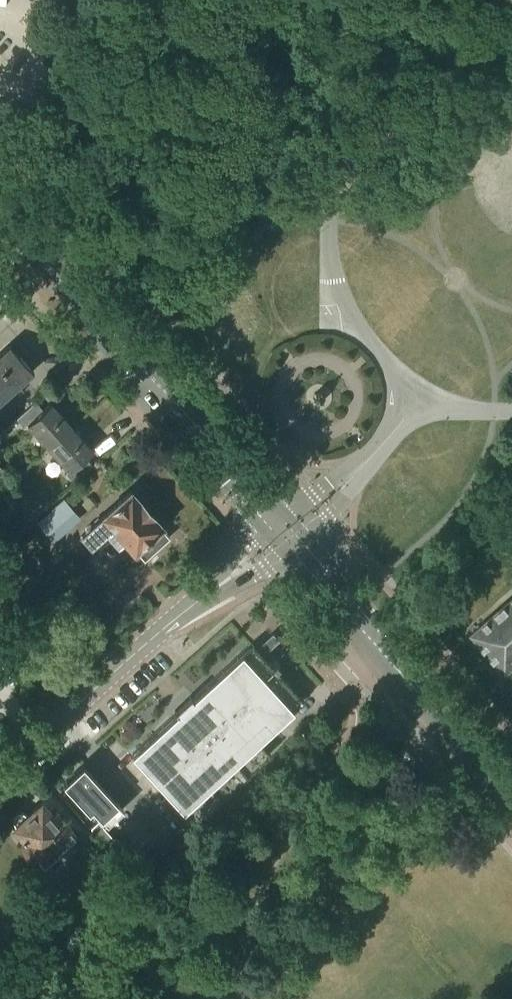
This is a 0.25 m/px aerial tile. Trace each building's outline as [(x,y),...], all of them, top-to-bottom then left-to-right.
[(12,347),(11,346),(0,356),(0,402),(35,372),(34,371),(33,371),(12,347)] [(42,410),(35,402),(36,402),(36,401),(15,419),(24,429),(28,425),(49,448),(72,427),(51,404),(50,403),(42,410)] [(92,450),(72,427),(49,448),(69,470),(65,474),(73,484),(94,465),(93,464),(92,465),(85,457),(93,450),(93,449),(92,450)] [(170,537),(161,527),(162,526),(145,507),(145,500),(139,494),(132,493),(131,492),(82,535),(91,546),(107,532),(118,545),(124,539),(134,551),(135,550),(144,560),(170,537)] [(50,504),(43,496),(34,504),(40,511),(50,504)] [(59,536),(79,518),(63,500),(43,517),(59,536)] [(0,552),(0,562),(4,567),(17,555),(9,545),(0,552)] [(511,669),(511,600),(472,634),(506,674),(511,669)] [(259,741),(304,700),(253,644),(132,754),(195,823),(271,754),(259,741)] [(101,818),(118,803),(83,765),(66,780),(101,818)] [(53,814),(41,802),(27,815),(23,813),(18,813),(14,816),(13,822),(15,826),(13,828),(24,840),(19,845),(34,861),(40,855),(48,864),(59,855),(58,854),(77,837),(70,829),(71,828),(56,811),(53,814)] [(88,828),(105,846),(106,845),(113,838),(97,820),(88,828)] [(119,842),(115,837),(113,838),(106,845),(110,850),(119,842)] [(123,847),(119,842),(110,850),(115,855),(123,847)] [(115,855),(119,859),(128,851),(123,847),(115,855)] [(128,851),(119,859),(123,864),(132,856),(128,851)] [(128,869),(136,861),(132,856),(123,864),(128,869)] [(141,866),(136,861),(128,869),(132,874),(141,866)] [(141,866),(132,874),(137,879),(145,871),(141,866)] [(9,970),(0,961),(0,978),(9,970)]
